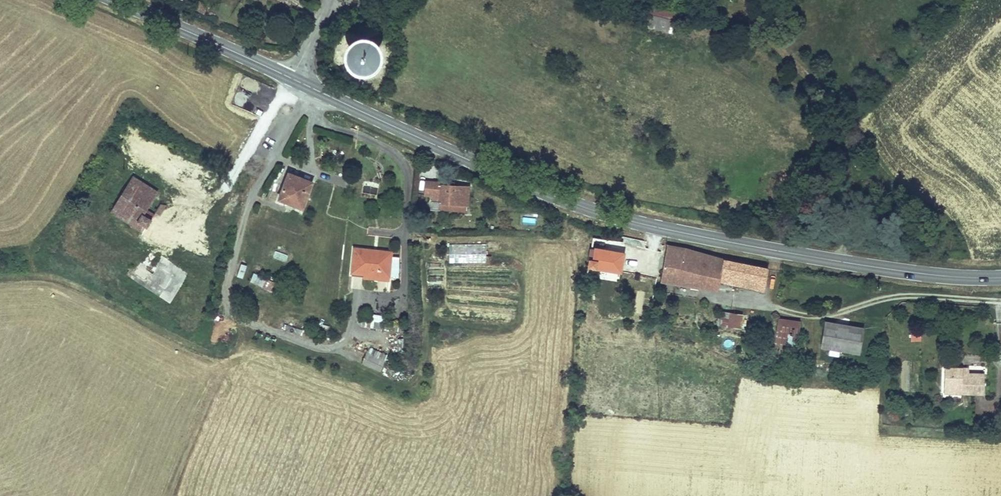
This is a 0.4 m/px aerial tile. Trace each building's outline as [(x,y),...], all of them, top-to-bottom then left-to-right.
[(656,6),(651,29),(673,34),(679,12),(656,6)] [(372,34),(364,33),(356,37),(351,43),(348,51),(350,59),(355,66),(362,70),(371,71),(379,67),(384,61),(386,53),(385,45),(380,38),(372,34)] [(314,179),(287,169),(277,197),(304,207),(314,179)] [(157,190),(132,175),(110,211),(141,230),(139,233),(156,243),(167,224),(157,218),(165,205),(160,202),(155,212),(147,207),(157,190)] [(466,203),(468,203),(470,183),(451,182),(451,179),(425,178),(424,195),(432,196),(432,199),(438,199),(438,201),(440,201),(440,209),(466,210),(466,203)] [(624,241),(593,237),(592,248),(590,248),(588,265),(596,266),(595,269),(621,273),(624,249),(623,249),(624,241)] [(661,281),(718,290),(721,282),(736,285),(738,277),(766,283),(769,266),(724,257),(686,247),(668,243),(661,281)] [(146,278),(161,255),(162,253),(149,244),(131,271),(145,280),(146,278)] [(485,244),(450,244),(450,261),(485,260),(485,244)] [(389,279),(392,249),(353,245),(350,271),(363,273),(363,276),(389,279)] [(161,255),(146,278),(163,289),(159,295),(171,303),(190,273),(161,255)] [(242,278),(246,265),(241,263),(236,276),(242,278)] [(271,288),(274,279),(251,273),(249,282),(271,288)] [(750,314),(721,310),(719,324),(748,328),(750,314)] [(801,321),(779,317),(775,343),(798,347),(801,321)] [(865,326),(825,320),(821,347),(860,353),(865,326)] [(921,330),(910,330),(911,341),(921,341),(921,330)] [(361,363),(380,370),(386,355),(367,348),(361,363)] [(944,366),(943,393),(983,394),(984,372),(969,372),(969,367),(944,366)]
